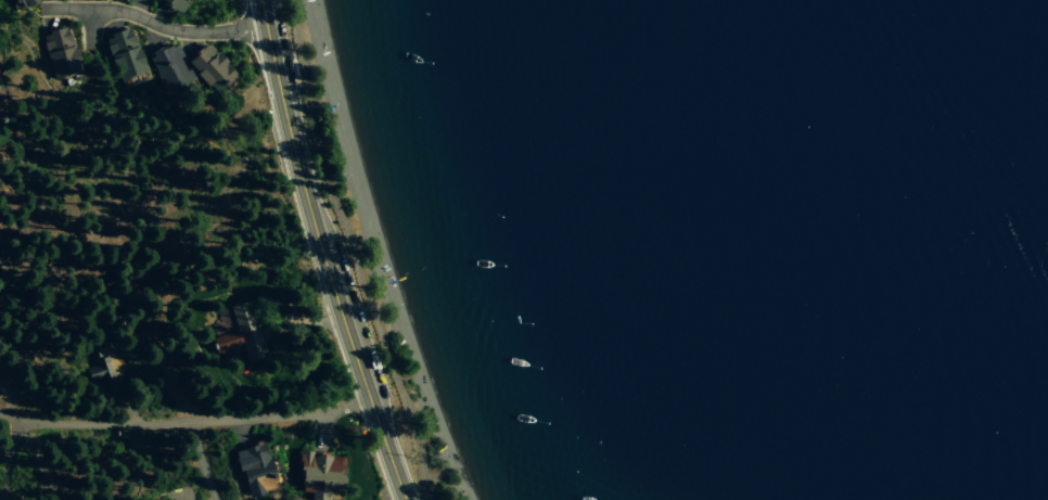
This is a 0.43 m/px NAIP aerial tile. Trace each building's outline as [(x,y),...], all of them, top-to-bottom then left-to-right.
[(21,10),(35,0),(14,0),(21,10)] [(189,0),(156,0),(181,14),(189,0)] [(53,79),(82,71),(69,26),(40,34),(53,79)] [(117,80),(144,71),(130,27),(103,35),(117,80)] [(164,93),(191,82),(175,41),(148,53),(164,93)] [(185,62),(213,92),(235,72),(207,42),(185,62)] [(217,354),(242,347),(245,356),(265,351),(252,301),(217,310),(220,322),(210,325),(217,354)] [(90,351),(95,365),(86,369),(90,379),(112,371),(106,355),(102,357),(99,348),(90,351)] [(344,456),(301,453),(299,492),(311,493),(310,498),(342,499),(344,456)]
